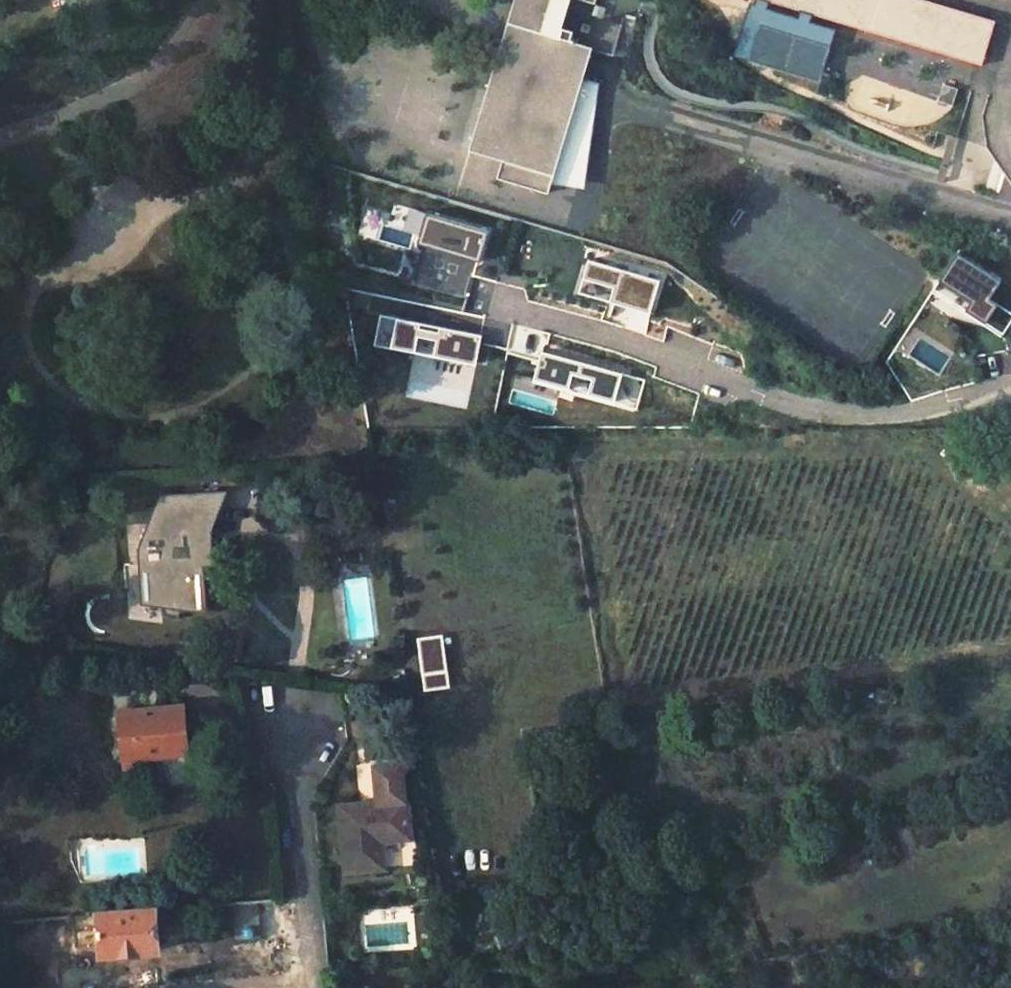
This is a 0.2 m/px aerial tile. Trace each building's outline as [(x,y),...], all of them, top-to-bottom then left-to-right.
[(467,151),(500,163),(496,179),(545,194),(590,49),(558,39),(569,0),(513,0),(467,151)] [(804,11),(801,20),(770,9),(772,2),(765,0),(760,0),(758,6),(754,6),(741,57),(821,81),(837,30),(813,23),(816,15),(804,11)] [(772,2),(804,11),(816,15),(981,65),(993,24),(916,0),(765,0),(772,2)] [(999,283),(954,254),(937,280),(970,301),(963,312),(983,325),(994,306),(987,300),(999,283)] [(657,283),(586,262),(580,280),(611,290),(607,303),(647,315),(657,283)] [(478,337),(377,317),(371,345),(411,353),(415,338),(434,341),(431,357),(473,365),(478,337)] [(132,543),(136,606),(202,617),(199,575),(206,563),(204,539),(220,494),(153,498),(132,543)] [(444,669),(420,674),(423,694),(447,690),(444,669)] [(423,694),(425,708),(450,703),(447,690),(423,694)] [(54,709),(62,765),(84,762),(84,754),(128,748),(121,700),(54,709)] [(411,838),(407,800),(405,800),(401,764),(375,766),(379,802),(339,806),(345,872),(384,868),(382,841),(411,838)] [(160,950),(158,910),(76,917),(77,942),(99,940),(101,954),(160,950)]
